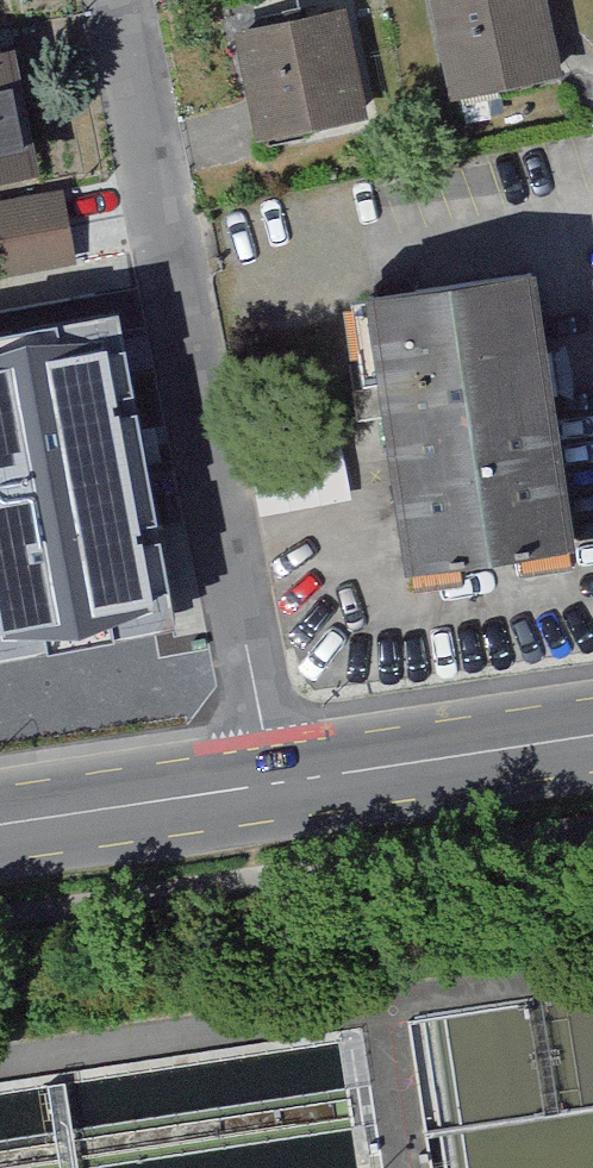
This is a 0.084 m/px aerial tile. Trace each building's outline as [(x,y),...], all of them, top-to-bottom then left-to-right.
[(251,131),(365,108),(344,0),(288,0),(228,12),(251,131)] [(444,87),(556,66),(544,0),(428,0),(444,87)] [(13,180),(0,99),(0,182),(13,180)] [(61,278),(50,197),(0,204),(0,286),(61,278)] [(555,560),(538,280),(360,290),(377,570),(555,560)] [(0,337),(0,644),(4,670),(175,641),(119,317),(0,337)]
